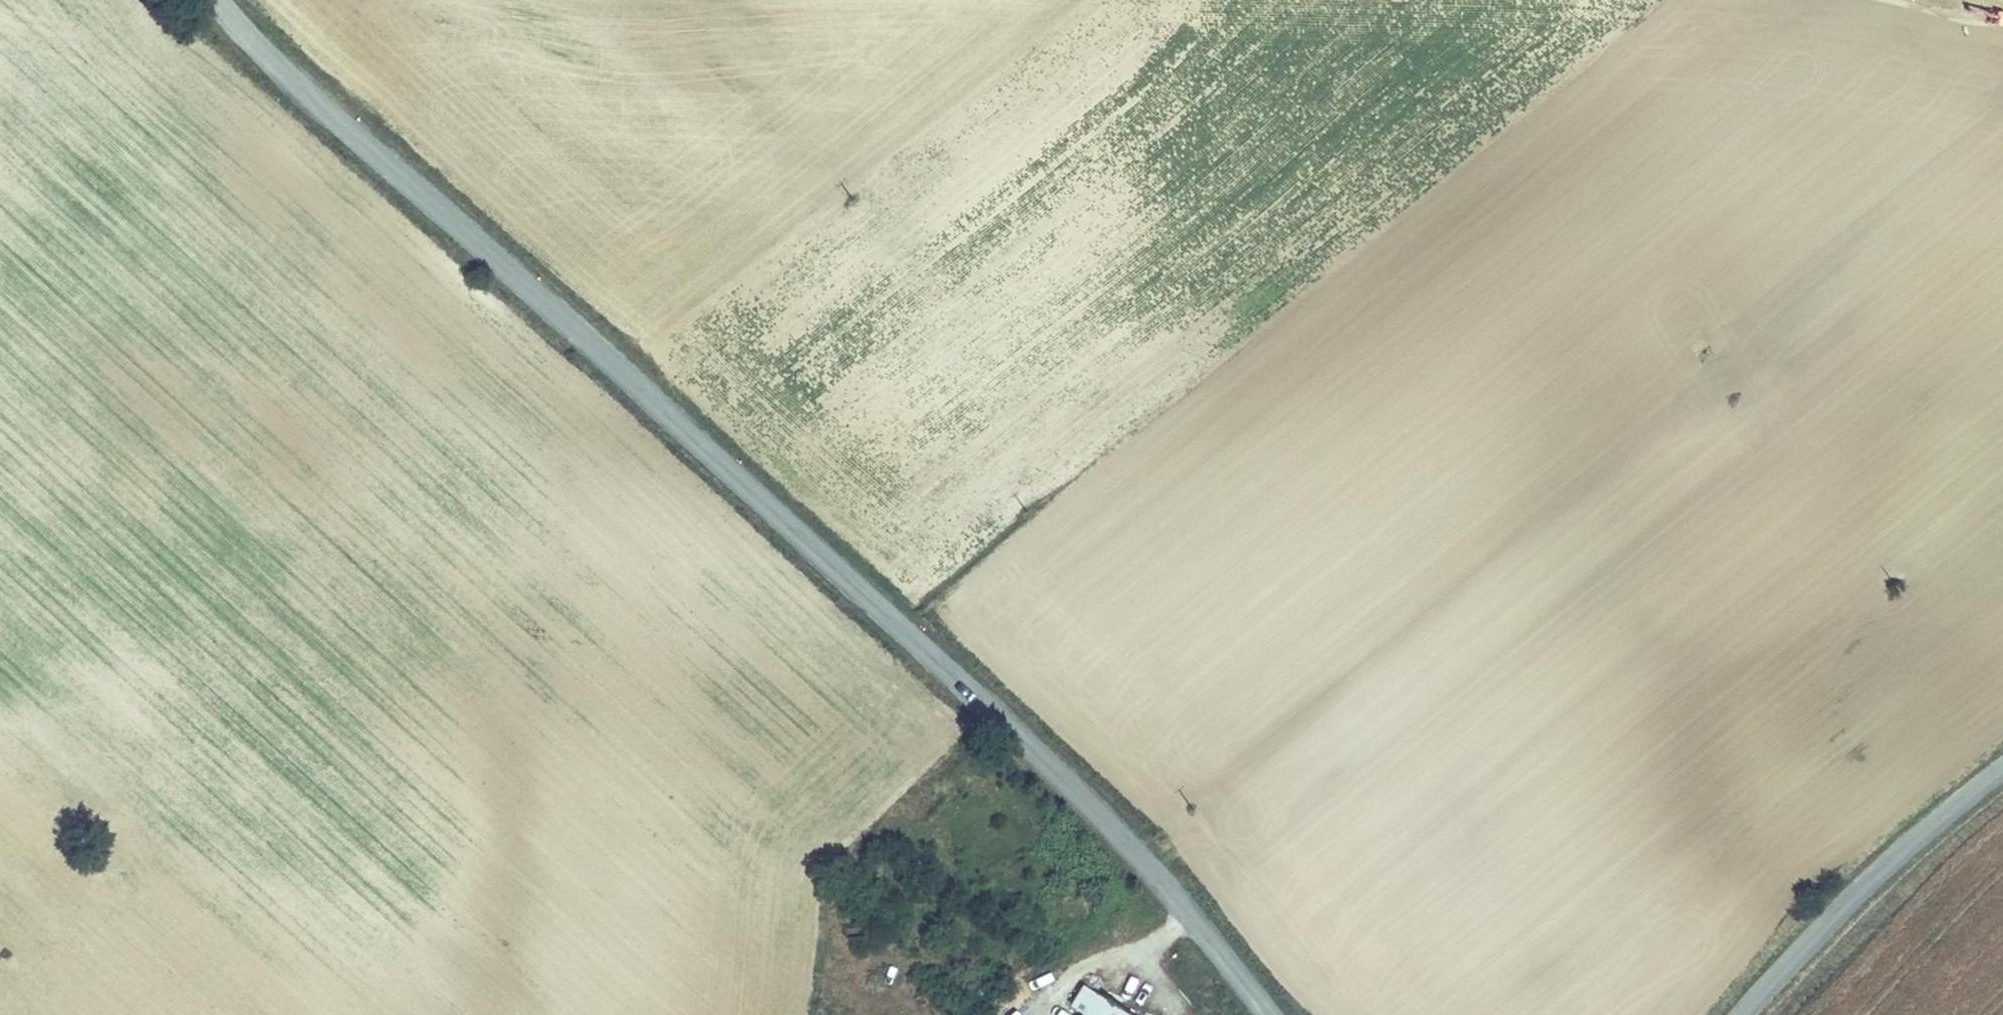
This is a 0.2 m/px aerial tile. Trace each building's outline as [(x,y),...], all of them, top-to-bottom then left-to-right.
[(1086,985),(1074,1006),(1087,1014),(1086,1014),(1132,1014),(1086,985)]
